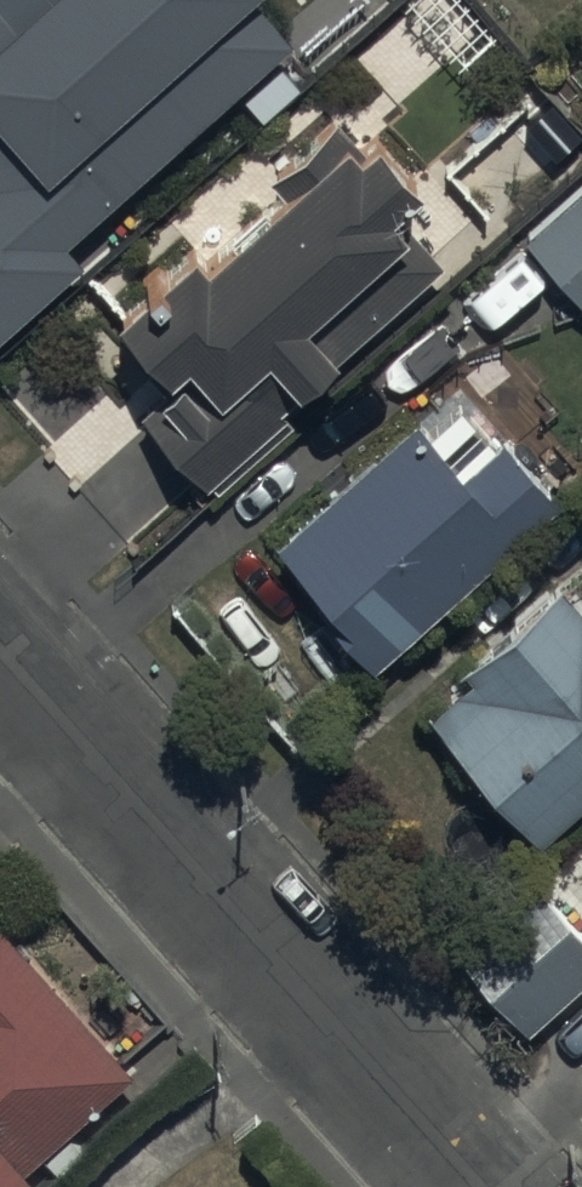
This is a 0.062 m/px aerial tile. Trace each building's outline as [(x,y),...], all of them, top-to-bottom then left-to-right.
[(1,187),(0,188),(0,343),(84,267),(70,251),(297,48),(254,0),(0,0),(0,185),(1,187)] [(276,184),(295,205),(213,279),(199,264),(122,333),(179,396),(149,423),(213,495),(454,279),(406,226),(431,204),(371,137),(356,150),(337,129),(276,184)] [(581,309),(581,197),(526,247),(581,309)] [(272,561),(379,679),(525,548),(566,511),(509,448),(468,485),(419,430),(272,561)] [(536,819),(581,778),(581,591),(558,564),(419,688),(536,819)] [(521,1016),(581,961),(581,916),(537,866),(454,941),(521,1016)] [(133,1060),(20,932),(0,910),(0,1177),(133,1060)]
